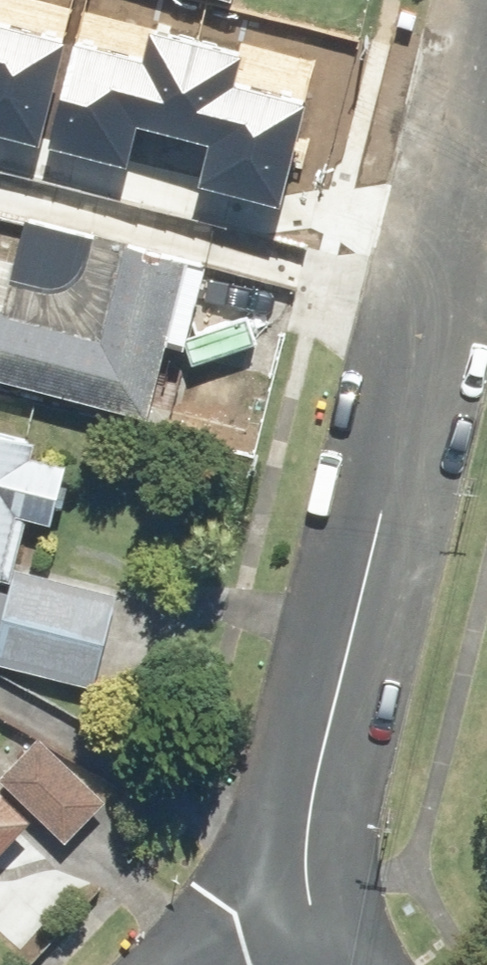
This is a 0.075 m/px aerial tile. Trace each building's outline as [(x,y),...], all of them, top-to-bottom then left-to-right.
[(40,145),(65,39),(0,24),(0,135),(40,145)] [(74,43),(48,148),(133,168),(144,125),(177,133),(199,37),(161,28),(153,61),(74,43)] [(196,183),(282,203),(307,97),(227,79),(235,45),(199,37),(177,133),(206,139),(196,183)] [(151,416),(170,340),(186,345),(209,257),(30,212),(17,259),(0,255),(0,378),(151,416)] [(13,580),(28,516),(55,523),(70,462),(34,454),(38,440),(0,431),(0,576),(13,580)] [(0,587),(0,663),(96,687),(120,591),(18,566),(12,590),(0,587)] [(42,734),(1,776),(68,841),(109,799),(42,734)] [(0,786),(0,854),(34,819),(0,786)]
